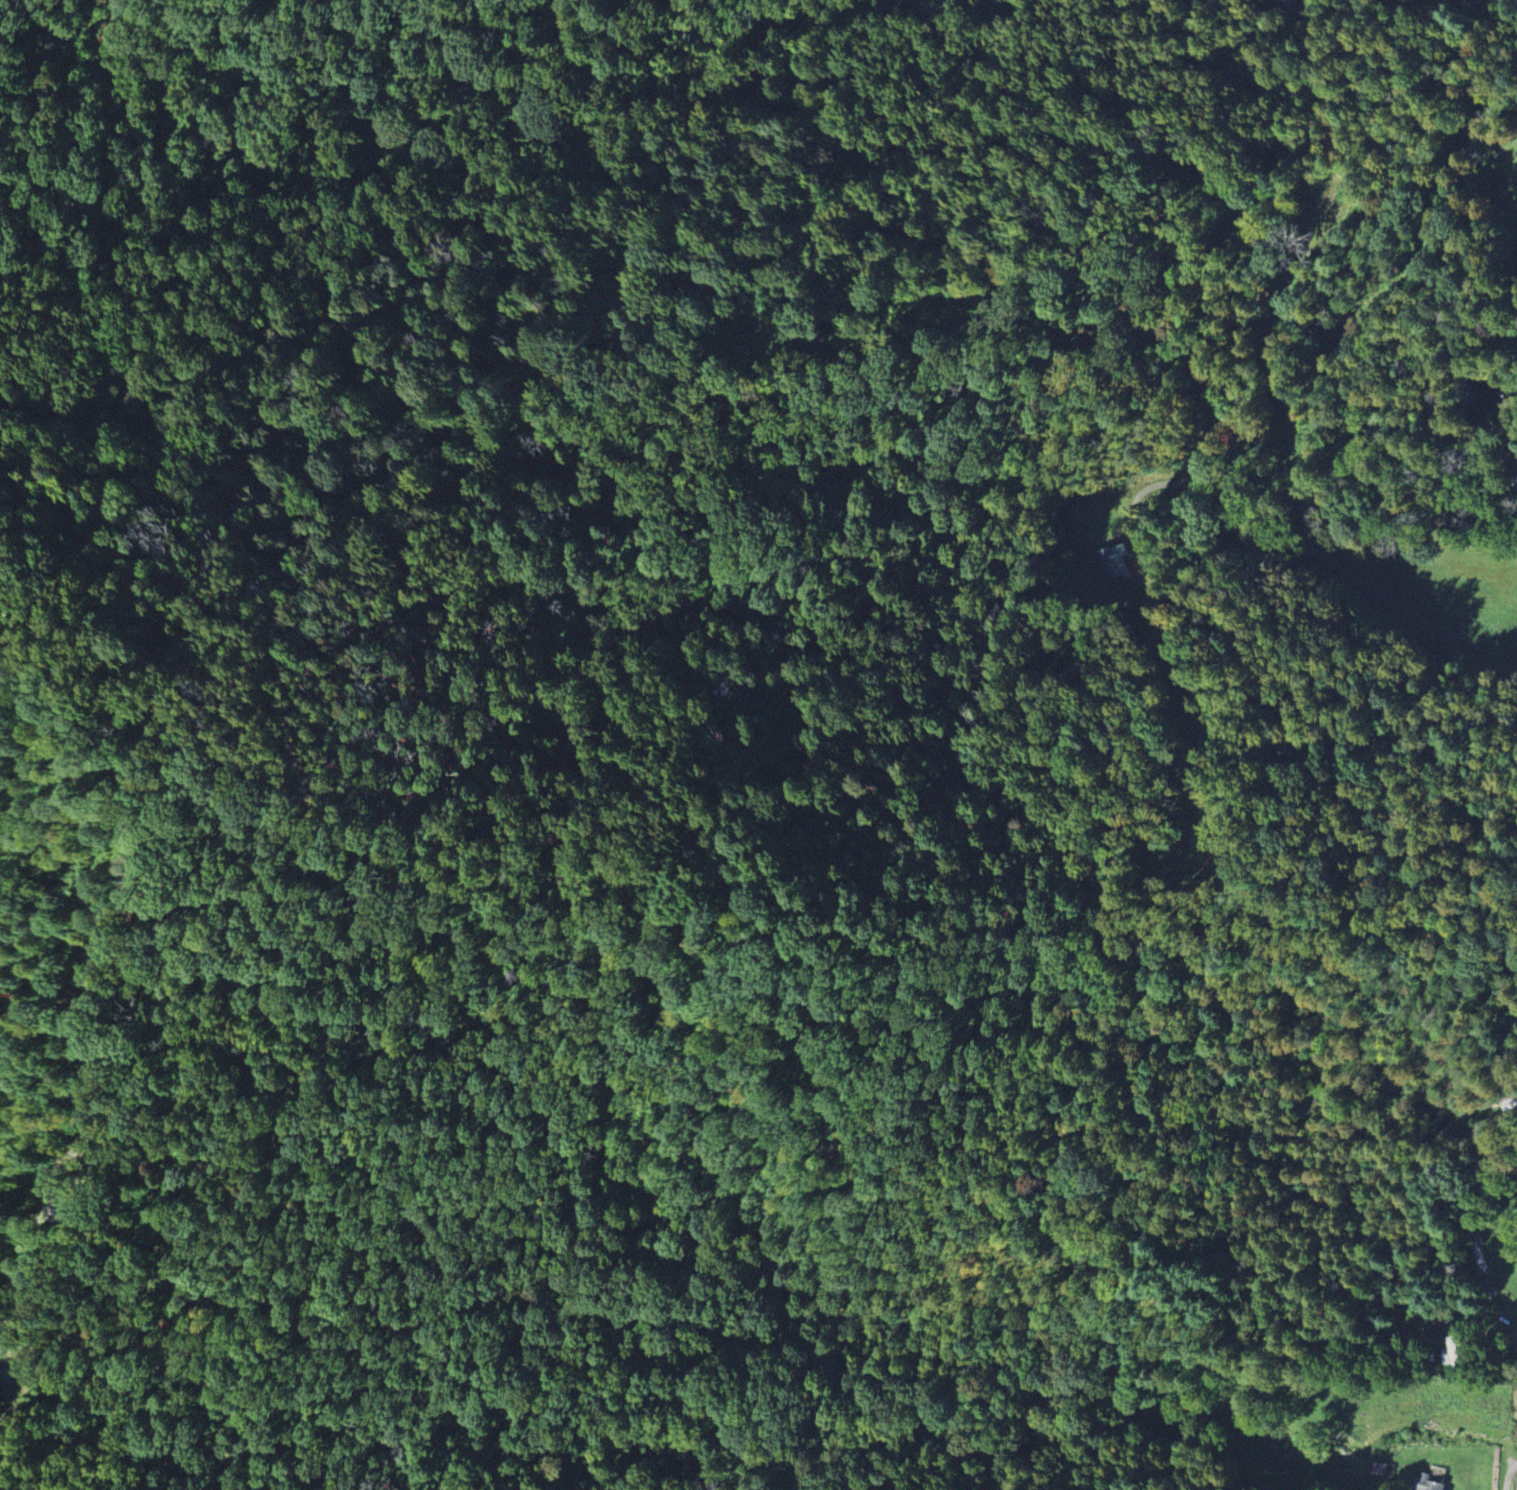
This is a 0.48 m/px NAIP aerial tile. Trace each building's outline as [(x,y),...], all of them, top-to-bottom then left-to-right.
[(1127,555),(1124,544),(1095,552),(1103,582),(1124,576),(1119,557),(1127,555)] [(1479,1271),(1488,1268),(1480,1247),(1484,1245),(1479,1231),(1466,1236),(1479,1271)] [(1441,1350),(1443,1365),(1452,1364),(1453,1369),(1461,1368),(1458,1337),(1448,1338),(1449,1349),(1441,1350)] [(1374,1472),(1388,1475),(1390,1465),(1376,1462),(1374,1472)] [(1452,1485),(1428,1481),(1429,1474),(1423,1473),(1420,1489),(1452,1489),(1452,1485)]
